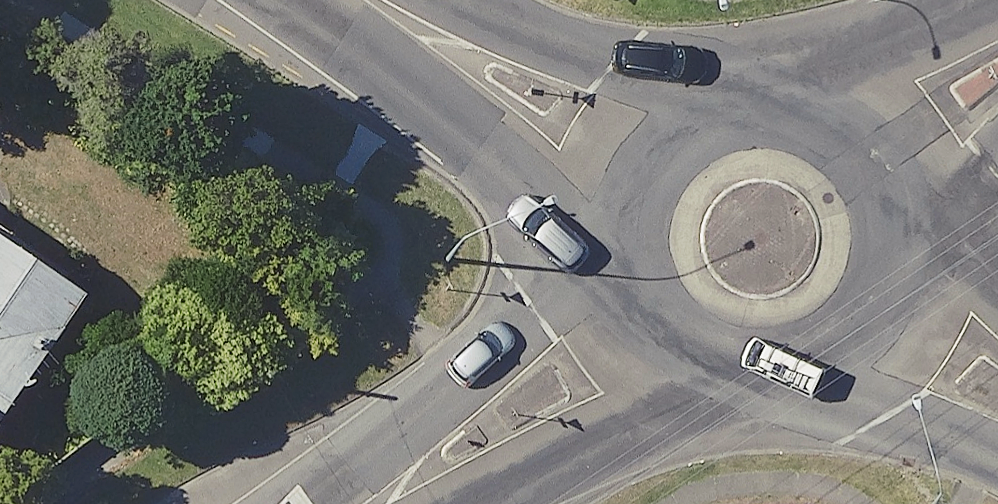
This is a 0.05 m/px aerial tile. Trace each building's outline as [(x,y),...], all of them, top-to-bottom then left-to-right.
[(54,280),(0,243),(0,358),(54,280)]
